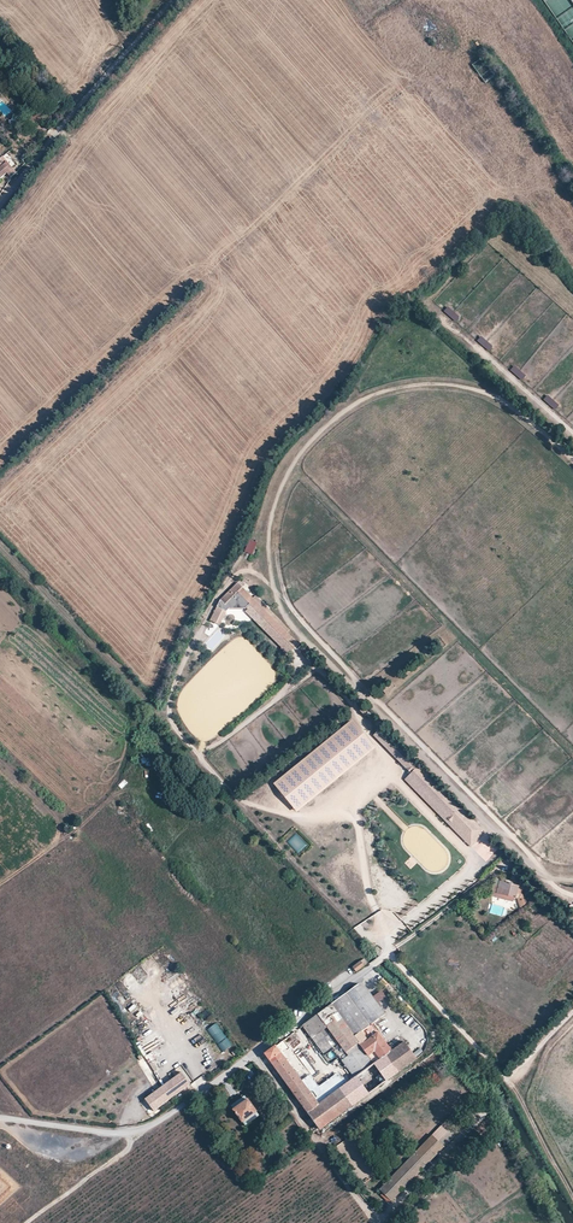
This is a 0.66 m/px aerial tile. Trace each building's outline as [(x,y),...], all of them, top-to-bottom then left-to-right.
[(7,174),(12,179),(16,173),(2,157),(0,159),(0,180),(7,174)] [(459,317),(448,307),(444,311),(455,321),(459,317)] [(493,346),(481,336),(477,341),(489,351),(493,346)] [(526,375),(514,366),(510,370),(522,380),(526,375)] [(559,405),(547,395),(543,400),(555,410),(559,405)] [(257,543),(249,540),(245,551),(252,554),(257,543)] [(243,586),(238,581),(233,586),(237,591),(243,586)] [(237,591),(233,586),(221,598),(226,603),(233,596),(237,591)] [(293,636),(245,588),(240,593),(288,641),(293,636)] [(228,606),(236,598),(233,596),(226,603),(228,606)] [(216,621),(223,608),(217,605),(210,618),(216,621)] [(220,623),(226,610),(223,608),(216,621),(220,623)] [(188,679),(193,668),(188,665),(182,676),(188,679)] [(368,712),(363,707),(362,707),(359,711),(365,716),(368,712)] [(375,748),(352,720),(275,782),(298,811),(375,748)] [(486,831),(382,727),(373,736),(411,774),(405,780),(471,846),(486,831)] [(297,834),(288,841),(297,853),(306,846),(297,834)] [(491,896),(514,901),(515,897),(497,892),(500,881),(505,882),(506,879),(498,877),(495,879),(491,896)] [(526,903),(522,894),(524,886),(505,882),(500,881),(497,892),(515,897),(517,898),(520,907),(526,903)] [(354,967),(357,971),(368,963),(365,958),(360,962),(354,967)] [(359,984),(332,1004),(355,1035),(372,1023),(386,1013),(378,1002),(373,996),(365,984),(359,984)] [(373,996),(378,1002),(389,994),(384,988),(373,996)] [(354,1078),(375,1063),(361,1044),(355,1035),(332,1004),(303,1025),(328,1061),(337,1055),(339,1057),(345,1065),(354,1078)] [(207,1008),(201,1014),(206,1020),(213,1014),(207,1008)] [(188,1015),(183,1020),(187,1025),(192,1020),(188,1015)] [(207,1029),(221,1052),(232,1046),(218,1022),(207,1029)] [(392,1051),(372,1023),(355,1035),(361,1044),(375,1063),(385,1056),(392,1051)] [(192,1039),(202,1034),(200,1031),(190,1036),(192,1039)] [(198,1047),(206,1042),(203,1036),(195,1041),(198,1047)] [(264,1054),(290,1090),(302,1081),(301,1080),(282,1053),(290,1048),(284,1039),(264,1054)] [(385,1056),(398,1073),(417,1060),(416,1058),(405,1041),(392,1051),(385,1056)] [(416,1057),(423,1052),(420,1048),(413,1053),(416,1057)] [(339,1088),(352,1106),(398,1073),(385,1056),(375,1063),(354,1078),(339,1088)] [(302,1081),(318,1104),(339,1088),(354,1078),(345,1065),(317,1085),(309,1074),(301,1080),(302,1081)] [(249,1070),(244,1074),(248,1079),(254,1075),(249,1070)] [(145,1100),(154,1112),(190,1084),(181,1072),(145,1100)] [(290,1090),(320,1130),(352,1106),(339,1088),(318,1104),(302,1081),(290,1090)] [(231,1106),(246,1126),(260,1115),(245,1096),(231,1106)] [(461,1128),(449,1117),(433,1133),(445,1145),(461,1128)]
